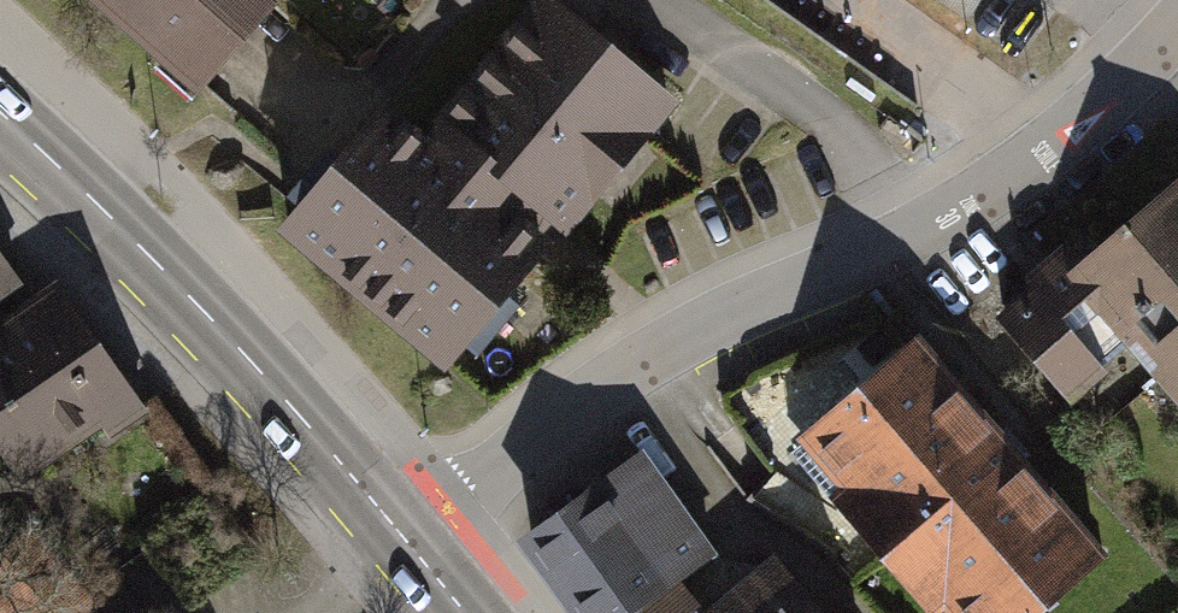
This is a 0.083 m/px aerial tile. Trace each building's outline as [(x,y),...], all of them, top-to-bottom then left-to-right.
[(189,104),(284,0),(73,0),(189,104)] [(435,150),(384,108),(271,244),(448,389),(679,110),(553,6),(435,150)] [(1174,180),(1055,288),(1177,422),(1177,185),(1174,180)] [(133,413),(55,283),(0,316),(0,482),(5,490),(133,413)] [(913,344),(776,461),(906,612),(1044,612),(1101,564),(913,344)] [(526,550),(574,612),(637,612),(674,585),(715,554),(643,460),(526,550)] [(740,612),(818,612),(787,577),(740,612)] [(674,585),(637,612),(697,612),(674,585)]
